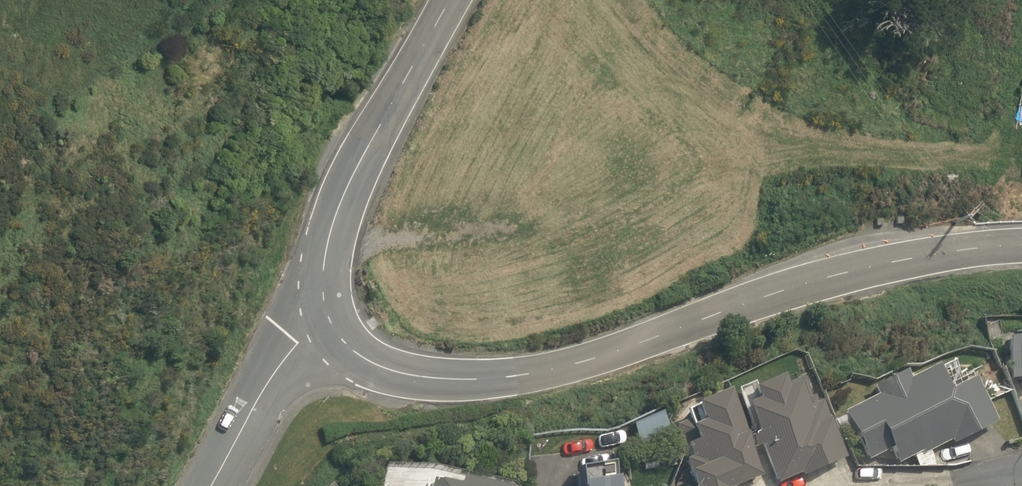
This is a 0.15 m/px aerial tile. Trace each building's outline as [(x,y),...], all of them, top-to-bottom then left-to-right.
[(1002,336),(1006,376),(1021,375),(1021,334),(1002,336)] [(874,393),(842,410),(867,458),(888,447),(896,462),(919,450),(921,454),(948,439),(949,442),(992,419),(969,375),(946,388),(932,362),(905,377),(901,369),(870,386),(874,393)] [(759,444),(774,481),(797,472),(798,474),(839,457),(816,399),(809,402),(806,393),(807,392),(798,374),(785,379),(777,376),(746,388),(751,400),(742,403),(754,431),(746,434),(751,447),(759,444)] [(761,474),(724,387),(690,400),(689,405),(682,409),(684,414),(672,422),(683,455),(682,457),(681,457),(692,485),(732,485),(761,474)] [(643,463),(661,458),(657,444),(639,449),(643,463)] [(675,470),(679,454),(665,450),(661,467),(675,470)] [(576,485),(614,485),(609,459),(572,466),(576,485)] [(456,478),(454,484),(430,479),(428,485),(493,485),(456,478)]
